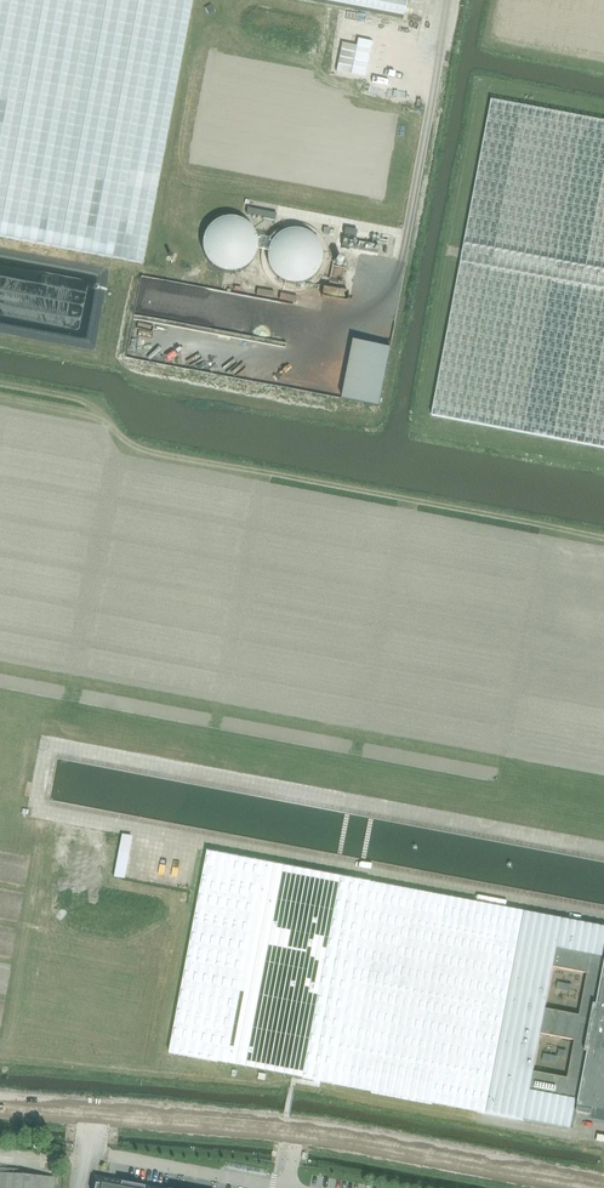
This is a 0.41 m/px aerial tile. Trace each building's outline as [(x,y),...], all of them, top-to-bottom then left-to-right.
[(147,265),(197,0),(0,0),(0,237),(147,265)] [(403,17),(406,0),(314,0),(403,17)] [(431,416),(603,448),(603,121),(491,99),(431,416)] [(208,852),(170,1053),(315,1081),(333,1084),(371,882),(208,852)] [(371,882),(333,1084),(574,1130),(577,1113),(590,1115),(603,1117),(603,927),(371,882)] [(54,1177),(16,1174),(16,1169),(0,1168),(0,1187),(53,1187),(54,1177)] [(99,1179),(97,1187),(149,1187),(99,1179)]
